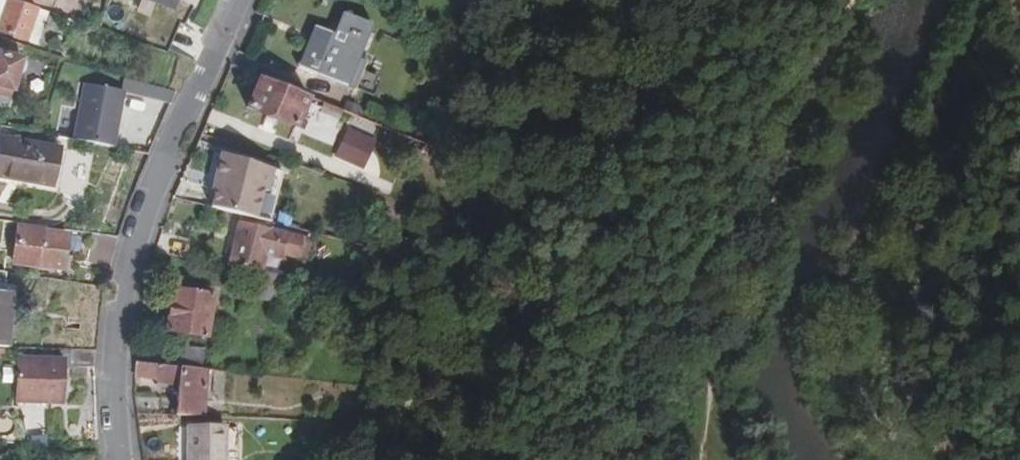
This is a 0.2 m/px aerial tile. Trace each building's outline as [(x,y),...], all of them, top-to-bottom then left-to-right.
[(39,10),(18,3),(9,0),(0,0),(0,32),(28,41),(39,10)] [(173,9),(177,0),(151,0),(173,9)] [(444,14),(427,6),(422,17),(439,25),(444,14)] [(37,44),(47,13),(39,10),(28,41),(37,44)] [(348,88),(361,55),(352,51),(364,21),(338,10),(329,32),(313,73),(348,88)] [(313,73),(329,32),(309,23),(291,64),(313,73)] [(17,49),(0,44),(0,51),(15,55),(17,49)] [(24,58),(15,55),(0,51),(0,89),(13,93),(24,58)] [(296,129),(310,97),(260,77),(247,109),(296,129)] [(122,92),(83,84),(72,140),(111,147),(122,92)] [(339,119),(343,110),(325,103),(321,112),(339,119)] [(394,150),(401,134),(364,119),(358,136),(394,150)] [(2,137),(0,149),(0,178),(53,188),(61,148),(2,137)] [(256,218),(262,191),(267,192),(274,166),(223,153),(216,179),(221,180),(218,190),(213,207),(246,216),(256,218)] [(309,231),(256,218),(246,216),(244,222),(306,240),(309,231)] [(300,262),(306,240),(244,222),(230,267),(231,267),(256,271),(262,272),(266,257),(268,251),(284,256),(300,262)] [(66,267),(71,233),(47,230),(47,227),(23,223),(18,260),(66,267)] [(332,258),(338,239),(319,234),(314,253),(332,258)] [(282,262),(284,256),(268,251),(266,257),(282,262)] [(285,304),(291,277),(262,272),(256,271),(251,298),(282,304),(285,304)] [(216,295),(174,289),(167,331),(208,338),(216,295)] [(10,293),(0,292),(0,347),(6,347),(10,293)] [(202,369),(204,349),(178,347),(177,366),(202,369)] [(64,360),(19,358),(18,403),(62,405),(64,360)] [(213,396),(215,371),(214,370),(202,369),(177,366),(136,363),(136,377),(160,379),(159,384),(180,386),(178,414),(206,416),(207,396),(213,396)] [(190,427),(190,459),(233,459),(233,427),(190,427)]
